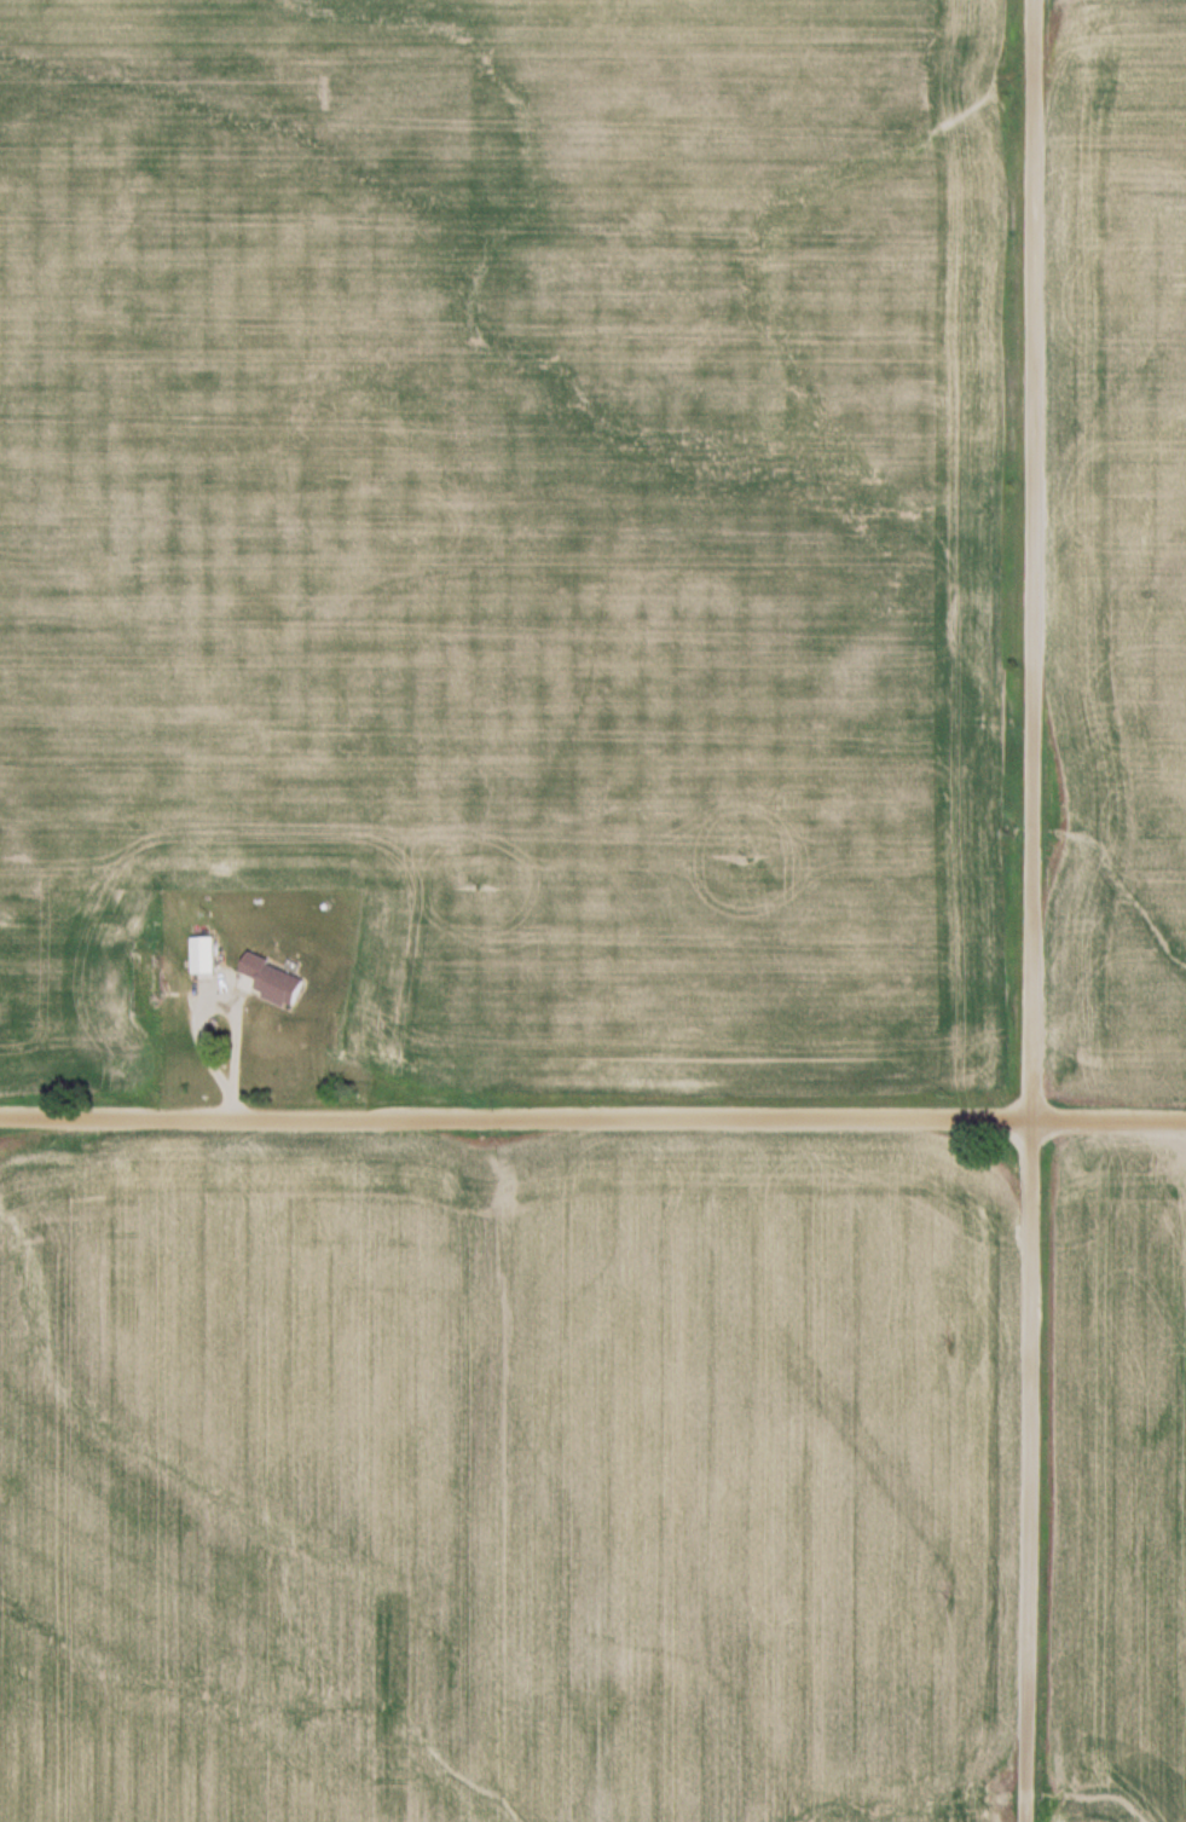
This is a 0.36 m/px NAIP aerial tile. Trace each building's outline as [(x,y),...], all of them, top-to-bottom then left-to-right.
[(226,970),(226,938),(198,938),(198,970),(226,970)] [(310,979),(253,954),(241,982),(297,1007),(310,979)]
